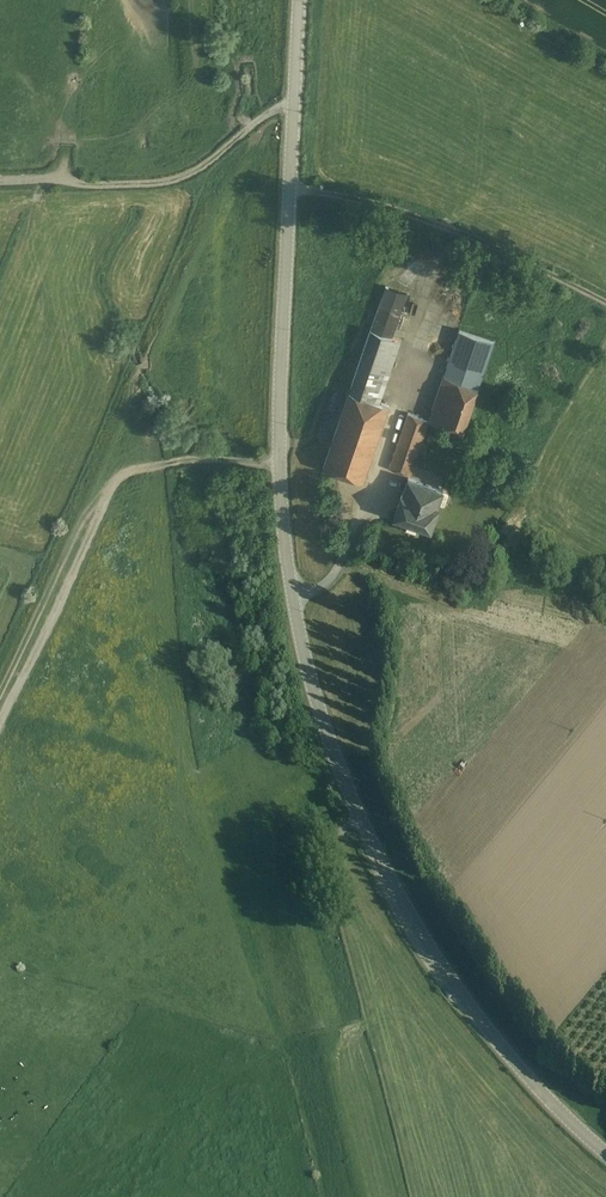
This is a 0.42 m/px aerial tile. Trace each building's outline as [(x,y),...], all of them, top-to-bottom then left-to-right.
[(407,298),(387,290),(324,469),(362,482),(389,406),(379,402),(402,337),(395,334),(407,298)] [(494,342),(459,330),(428,420),(463,432),(478,389),(494,342)] [(411,474),(428,420),(407,413),(389,467),(411,474)] [(406,495),(439,506),(445,491),(410,479),(406,495)] [(403,494),(396,517),(431,529),(439,506),(406,495),(403,494)]
